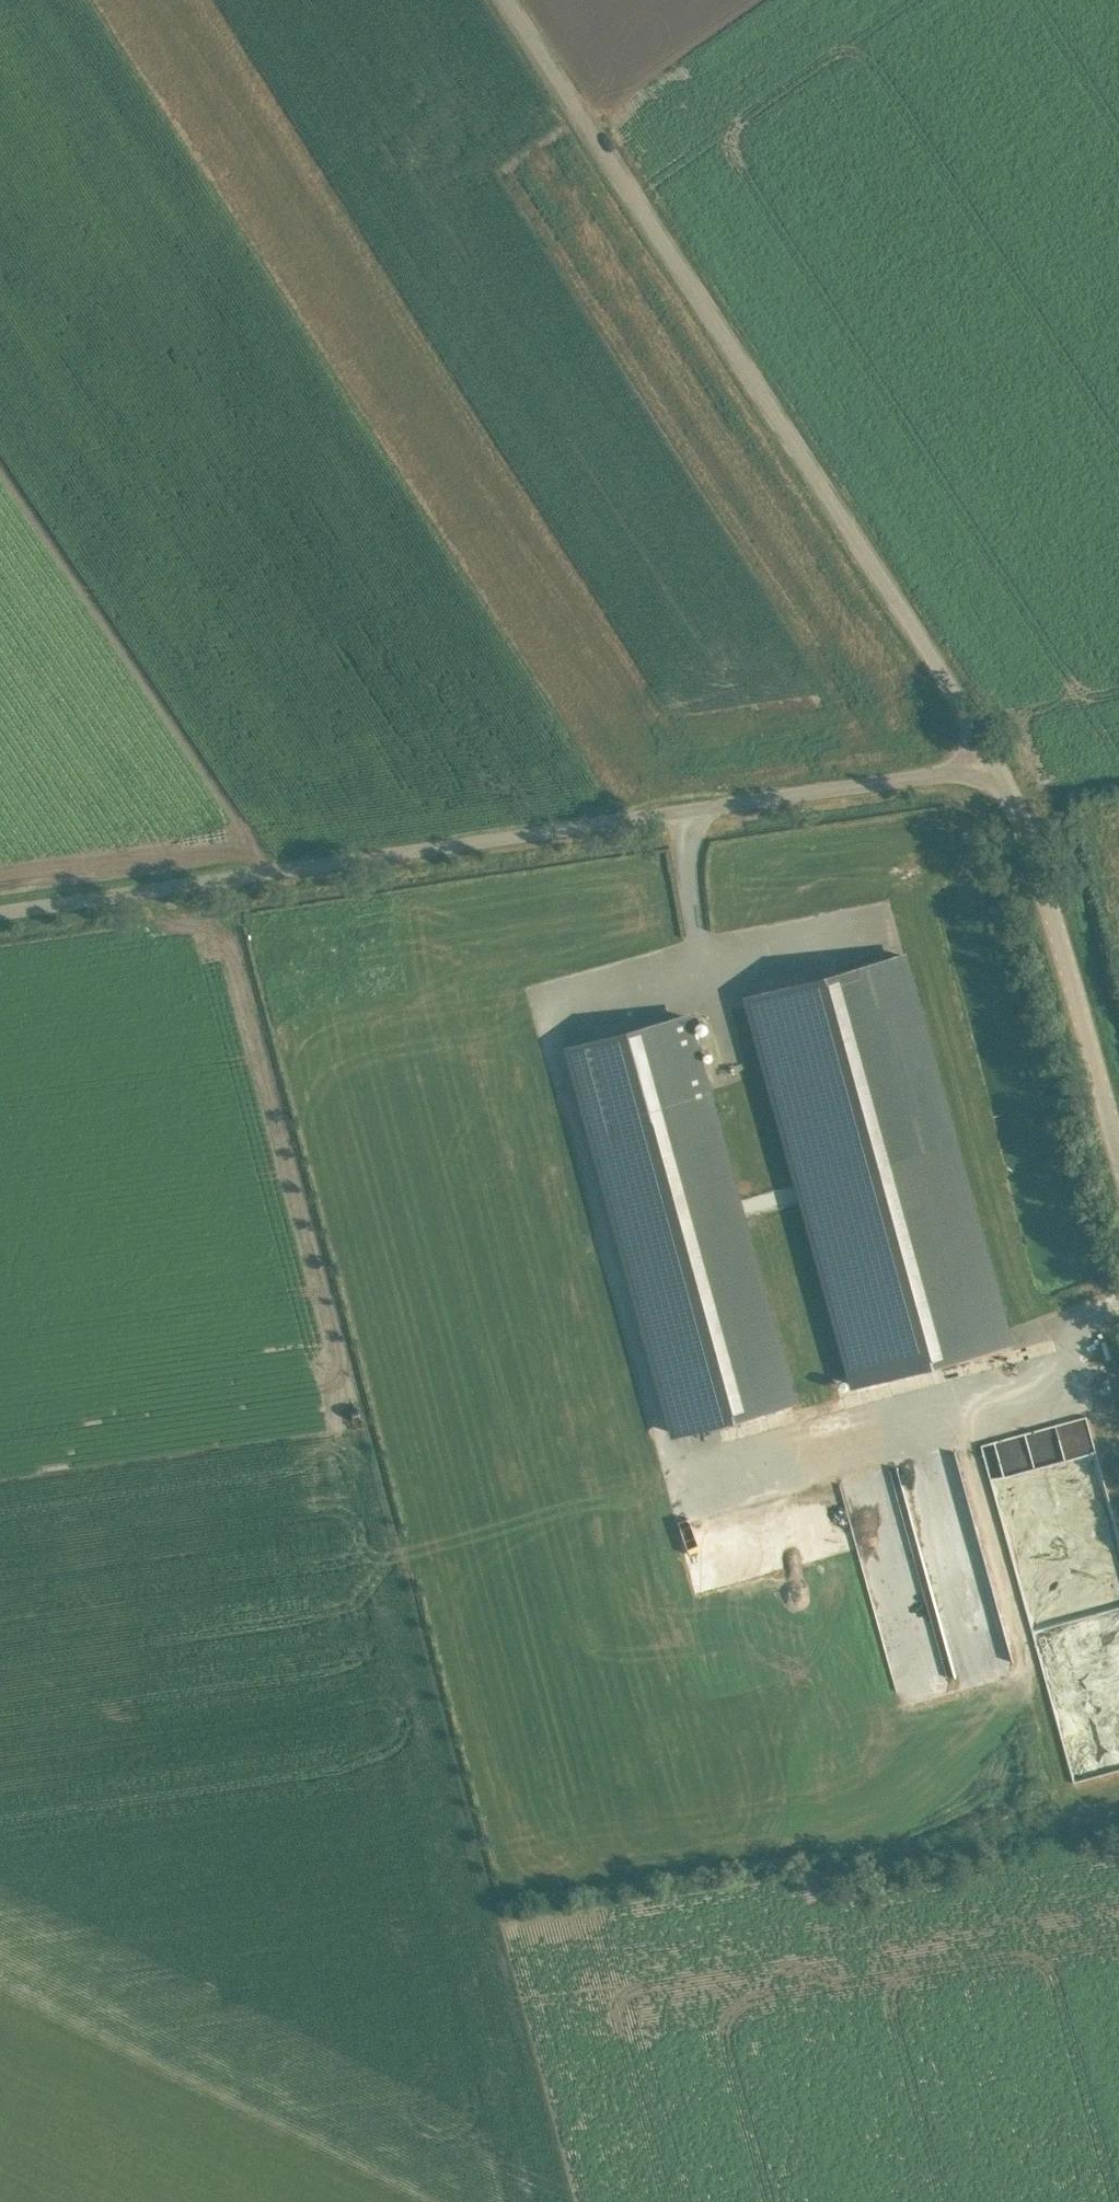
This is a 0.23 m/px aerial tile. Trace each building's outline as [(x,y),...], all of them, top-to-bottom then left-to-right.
[(903,956),(749,998),(854,1383),(1010,1340),(903,956)] [(793,1399),(687,1015),(569,1047),(674,1431),(793,1399)] [(1086,1415),(981,1440),(990,1477),(1048,1463),(1049,1468),(1096,1457),(1086,1415)] [(684,1529),(701,1592),(744,1580),(728,1517),(684,1529)] [(793,1600),(791,1561),(753,1563),(755,1602),(793,1600)]
